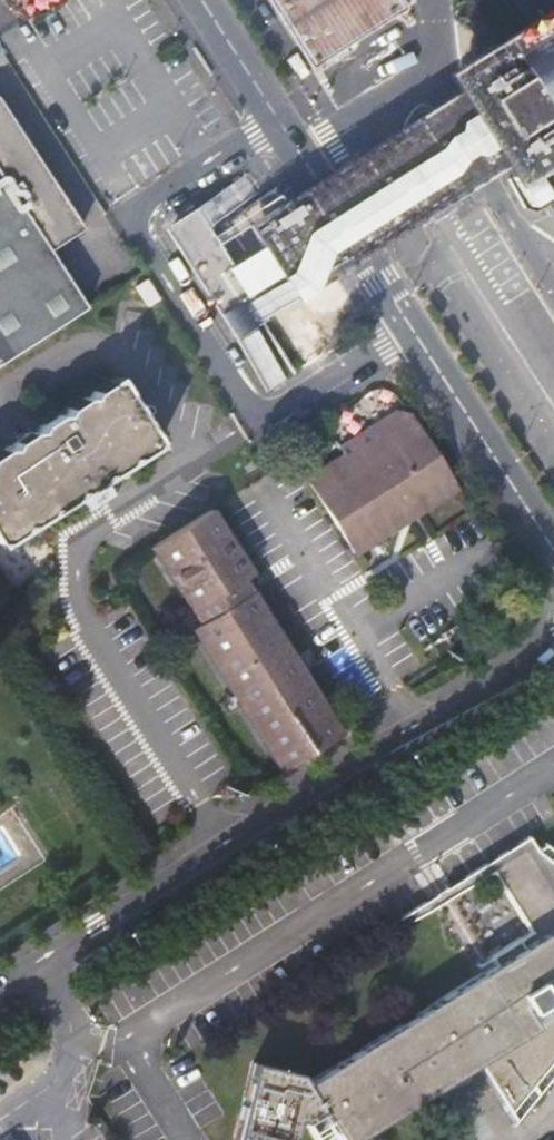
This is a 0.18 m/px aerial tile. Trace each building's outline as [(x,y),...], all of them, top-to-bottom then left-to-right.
[(441,72),(453,91),(441,99),(388,133),(347,159),(317,179),(294,193),(246,224),(259,245),(277,273),(281,279),(285,286),(292,296),(295,301),(343,269),(365,255),(398,234),(437,208),(487,176),(502,167),(515,185),(530,207),(550,193),(536,169),(553,158),(553,0),(441,72)] [(312,69),(408,8),(403,0),(269,0),(312,69)] [(0,103),(0,362),(85,306),(48,250),(82,228),(0,103)] [(254,184),(247,174),(162,227),(267,391),(278,385),(286,380),(249,324),(292,296),(285,286),(281,279),(251,297),(248,292),(277,273),(259,245),(229,264),(206,226),(259,192),(254,184)] [(153,287),(145,274),(135,280),(143,294),(153,287)] [(155,440),(118,381),(110,381),(94,391),(90,397),(82,398),(67,408),(57,415),(40,425),(38,431),(31,431),(14,442),(11,448),(3,449),(0,451),(0,542),(4,542),(20,532),(23,525),(32,525),(46,515),(50,508),(56,508),(73,497),(76,491),(82,491),(99,480),(102,474),(110,474),(125,465),(129,458),(137,458),(151,448),(155,440)] [(342,453),(305,477),(354,553),(459,488),(411,413),(394,410),(337,446),(342,453)] [(342,733),(252,590),(251,590),(244,578),(252,573),(212,509),(149,548),(151,551),(190,612),(190,611),(198,624),(190,629),(278,769),(279,772),(342,733)] [(341,1139),(356,1139),(437,1089),(479,1063),(516,1122),(553,1075),(553,1061),(553,1060),(553,1059),(553,851),(545,844),(536,850),(528,837),(484,864),(528,932),(489,957),(494,964),(472,978),(305,1083),(322,1111),(328,1119),(341,1139)] [(305,1083),(299,1072),(256,1062),(235,1139),(291,1139),(297,1113),(311,1117),(322,1111),(305,1083)] [(322,1111),(311,1117),(305,1121),(316,1139),(329,1139),(334,1137),(324,1121),(328,1119),(322,1111)]
